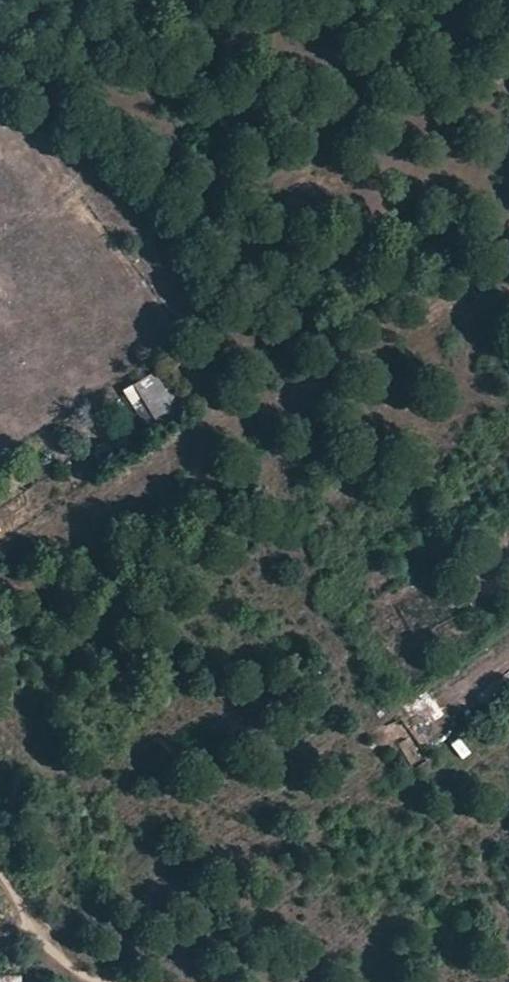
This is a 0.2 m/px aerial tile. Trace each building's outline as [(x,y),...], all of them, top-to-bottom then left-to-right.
[(157,371),(123,391),(133,408),(143,402),(154,421),(178,407),(157,371)]
